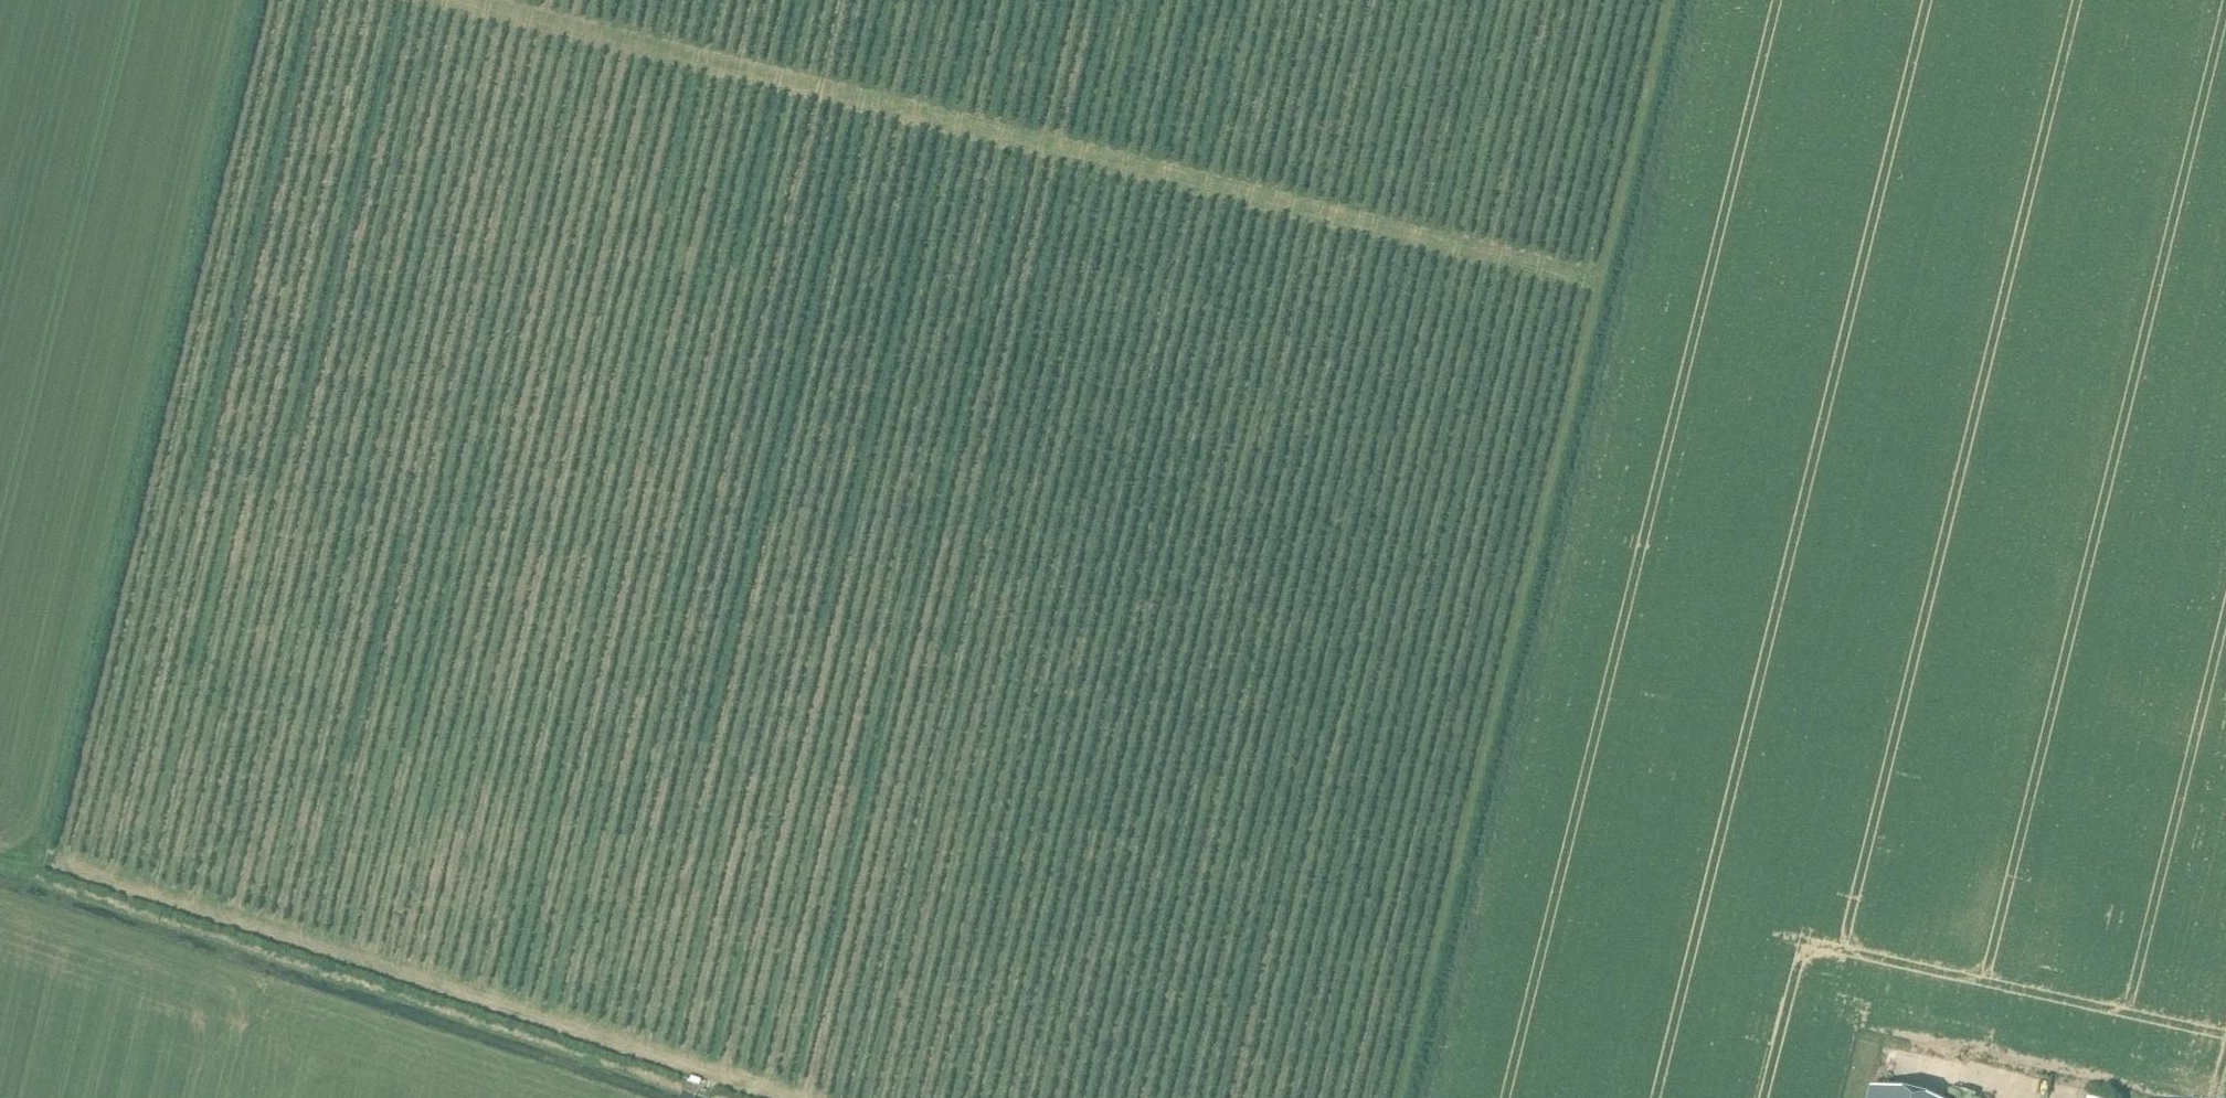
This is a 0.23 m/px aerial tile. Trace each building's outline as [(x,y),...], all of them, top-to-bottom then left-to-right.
[(1970,1082),(1879,1060),(1870,1097),(1987,1097),(1990,1086),(1970,1082)]
